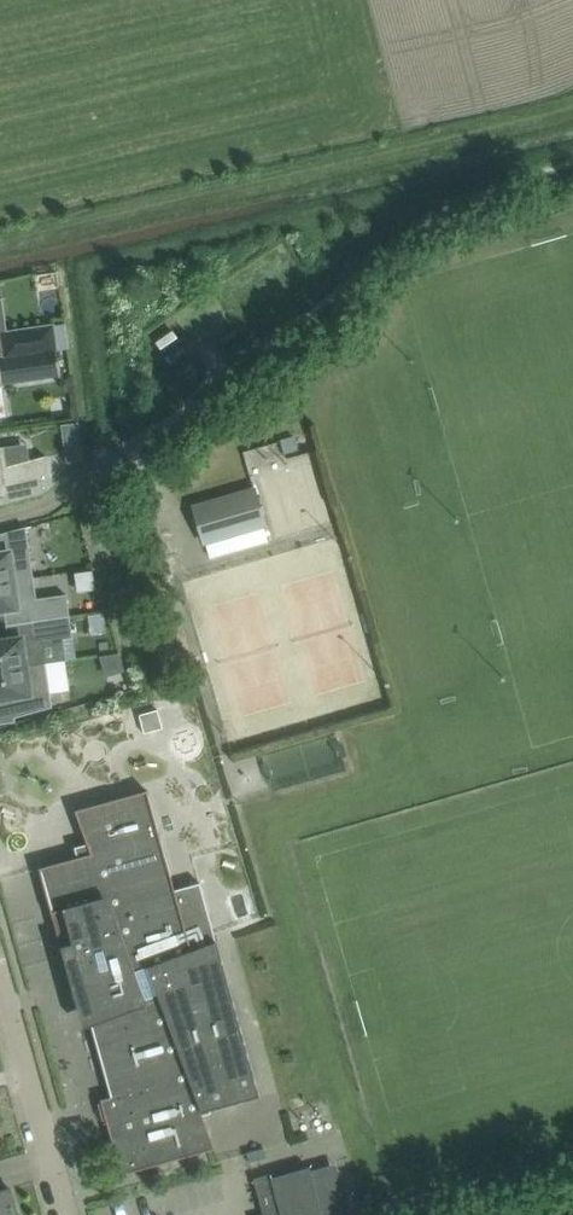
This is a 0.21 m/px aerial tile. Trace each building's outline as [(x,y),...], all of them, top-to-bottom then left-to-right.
[(1,333),(4,358),(57,350),(53,325),(1,333)] [(4,358),(0,358),(0,418),(6,417),(2,384),(60,375),(57,350),(4,358)] [(64,422),(68,461),(87,459),(83,420),(64,422)] [(293,437),(279,441),(282,454),(297,450),(293,437)] [(6,503),(41,493),(53,485),(45,456),(6,466),(4,447),(0,447),(0,487),(5,486),(9,500),(6,501),(6,503)] [(265,525),(254,489),(194,507),(204,543),(265,525)] [(33,577),(26,527),(0,534),(0,582),(33,577)] [(31,622),(69,616),(66,595),(36,599),(33,577),(0,582),(0,612),(29,607),(31,622)] [(45,664),(67,661),(64,639),(72,638),(69,616),(31,622),(33,636),(0,641),(0,670),(45,664)] [(119,653),(99,656),(104,675),(124,670),(119,653)] [(0,670),(0,699),(11,698),(14,717),(52,707),(45,664),(0,670)] [(139,714),(144,733),(163,728),(158,709),(139,714)] [(70,980),(81,977),(115,968),(118,978),(146,968),(135,937),(210,916),(200,882),(175,889),(147,790),(75,810),(87,843),(74,847),(77,857),(39,868),(70,980)] [(121,1119),(108,1123),(122,1174),(216,1148),(203,1115),(211,1112),(210,1109),(260,1095),(210,916),(135,937),(146,968),(118,978),(115,968),(81,977),(93,1018),(90,1019),(92,1025),(95,1024),(114,1095),(121,1119)] [(101,1099),(108,1123),(121,1119),(114,1095),(101,1099)] [(264,1149),(246,1153),(248,1162),(250,1162),(266,1157),(264,1149)] [(347,1188),(318,1196),(309,1166),(272,1177),(271,1173),(254,1178),(264,1214),(354,1214),(347,1188)] [(0,1191),(0,1214),(18,1214),(10,1188),(0,1191)] [(473,1208),(475,1214),(501,1214),(507,1213),(503,1200),(473,1208)]
